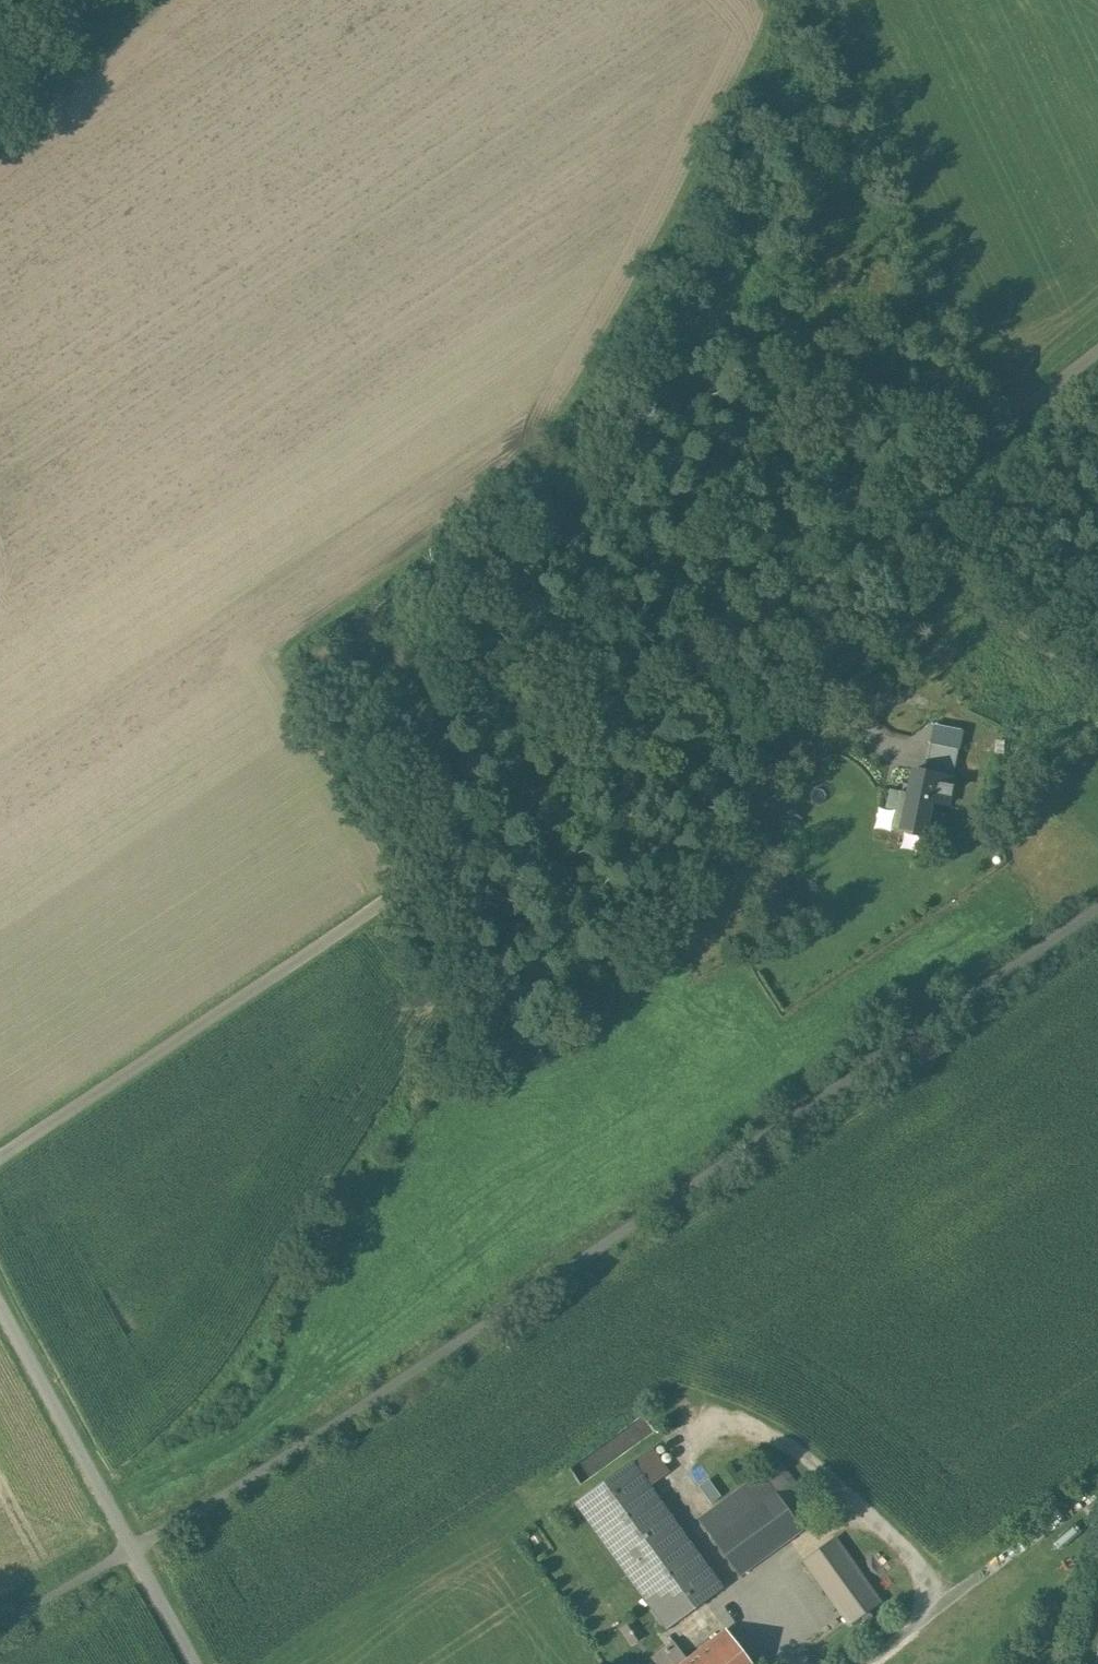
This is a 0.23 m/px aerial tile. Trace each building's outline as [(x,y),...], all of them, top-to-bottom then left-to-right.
[(944,791),(895,780),(882,838),(931,849),(944,791)] [(640,1414),(568,1463),(581,1481),(653,1432),(640,1414)] [(649,1448),(574,1501),(665,1628),(721,1588),(655,1495),(673,1482),(649,1448)] [(783,1461),(702,1517),(743,1576),(804,1533),(787,1509),(807,1495),(783,1461)] [(838,1538),(802,1562),(844,1626),(880,1602),(838,1538)] [(641,1636),(630,1621),(621,1627),(631,1642),(641,1636)] [(705,1663),(752,1663),(725,1629),(696,1652),(705,1663)] [(687,1659),(672,1640),(649,1658),(655,1663),(680,1663),(687,1659)] [(696,1652),(687,1659),(680,1663),(705,1663),(696,1652)]
